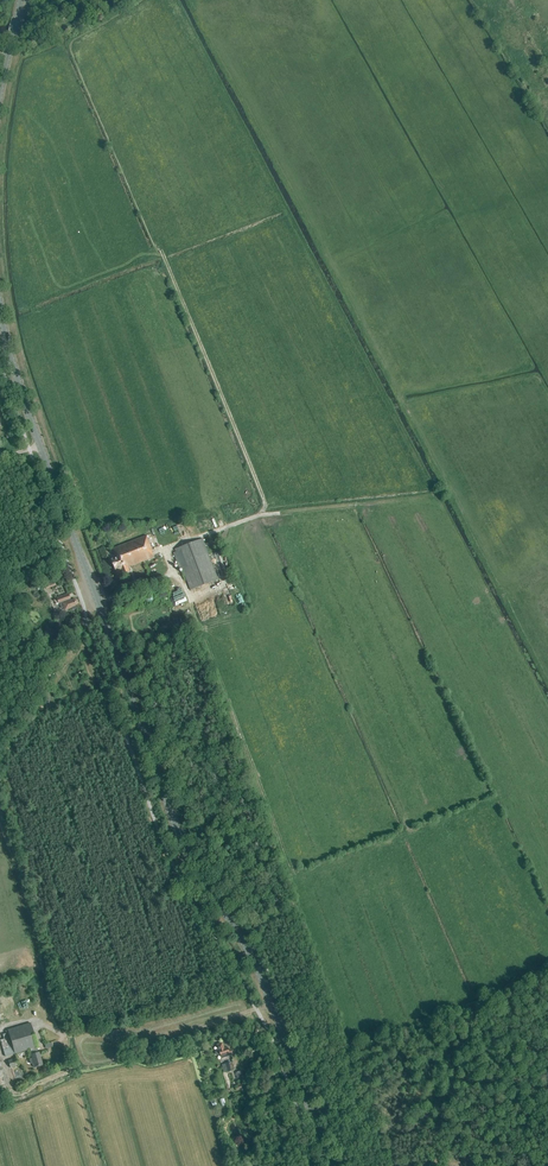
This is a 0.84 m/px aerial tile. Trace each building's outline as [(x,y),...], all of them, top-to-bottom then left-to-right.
[(130,572),(128,568),(154,558),(151,552),(153,552),(147,536),(112,549),(115,558),(111,560),(115,570),(118,569),(119,571),(121,570),(123,575),(130,572)] [(191,590),(218,580),(203,539),(175,550),(176,552),(173,553),(180,570),(182,569),(191,590)] [(45,590),(56,586),(52,575),(40,580),(45,590)] [(70,601),(69,600),(71,599),(69,594),(57,598),(59,603),(62,608),(65,607),(66,610),(72,608),(73,610),(78,609),(77,606),(77,605),(78,603),(77,601),(75,600),(74,600),(70,601)] [(151,594),(147,598),(151,603),(155,599),(151,594)] [(41,698),(46,709),(52,706),(47,696),(41,698)] [(39,1052),(38,1053),(36,1047),(37,1047),(30,1023),(8,1030),(8,1033),(3,1035),(4,1039),(0,1040),(5,1057),(30,1049),(32,1054),(30,1055),(32,1058),(29,1059),(31,1064),(33,1063),(34,1067),(43,1065),(39,1052)] [(225,1049),(223,1042),(217,1044),(219,1049),(218,1049),(217,1049),(217,1050),(216,1050),(216,1051),(215,1052),(215,1053),(216,1053),(216,1054),(217,1055),(218,1055),(219,1056),(220,1055),(222,1059),(233,1055),(232,1050),(229,1051),(227,1048),(225,1049)] [(10,1068),(18,1066),(16,1058),(8,1060),(10,1068)] [(227,1072),(235,1070),(233,1062),(225,1064),(227,1072)] [(240,1072),(240,1071),(236,1072),(238,1079),(242,1077),(244,1084),(246,1084),(246,1083),(249,1082),(248,1078),(245,1079),(242,1072),(240,1072)]
